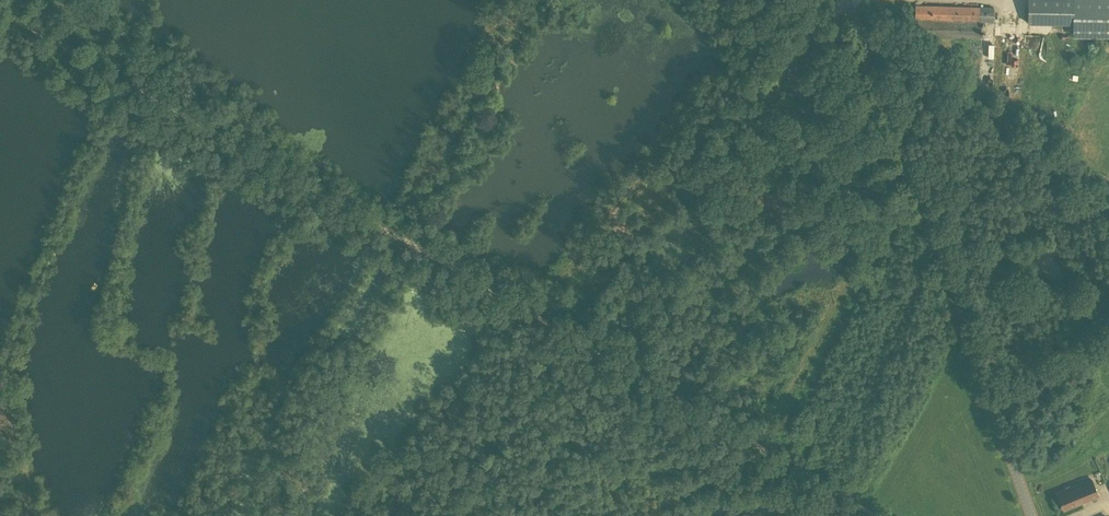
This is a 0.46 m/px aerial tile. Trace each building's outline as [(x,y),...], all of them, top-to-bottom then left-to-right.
[(1028,23),(1073,24),(1073,37),(1108,37),(1108,0),(1029,0),(1028,23)] [(994,22),(995,7),(981,6),(916,5),(915,36),(936,37),(936,46),(960,47),(960,38),(966,38),(981,39),(981,21),(994,22)] [(1045,133),(1047,131),(1052,124),(1043,117),(1036,126),(1045,133)] [(1064,491),(1058,493),(1064,509),(1088,499),(1099,494),(1092,479),(1079,484),(1073,487),(1069,485),(1065,487),(1064,491)]
